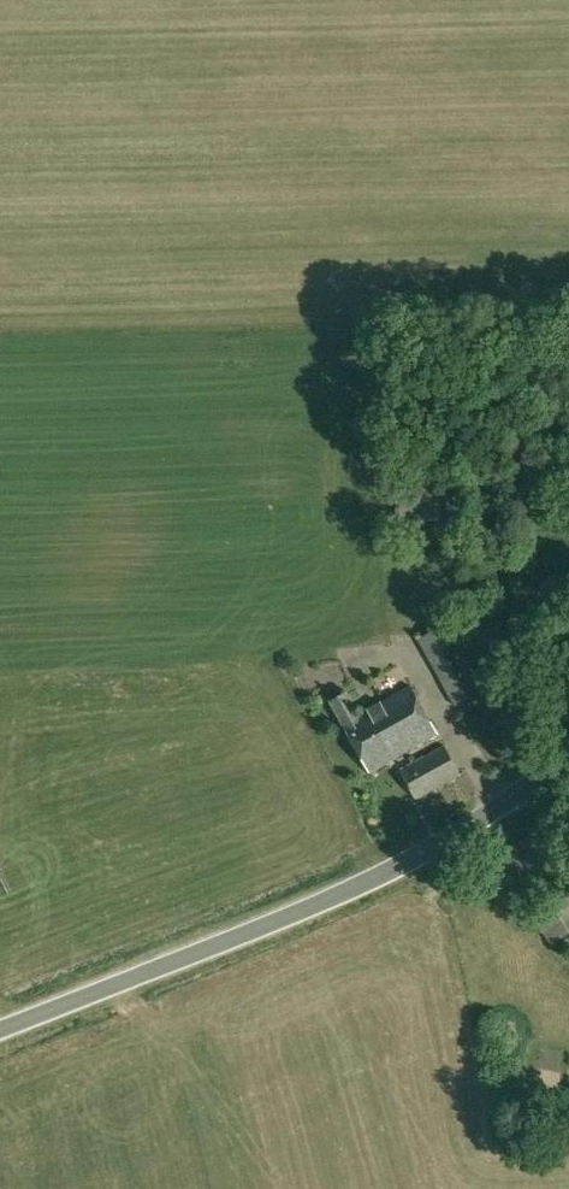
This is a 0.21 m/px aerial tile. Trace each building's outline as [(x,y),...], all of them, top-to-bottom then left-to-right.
[(485,688),(448,624),(418,639),(455,706),(485,688)] [(370,772),(438,734),(411,686),(359,715),(347,694),(332,702),(344,723),(343,724),(370,772)] [(403,769),(419,798),(462,774),(446,745),(403,769)] [(557,890),(529,907),(552,944),(568,933),(568,908),(557,890)]
